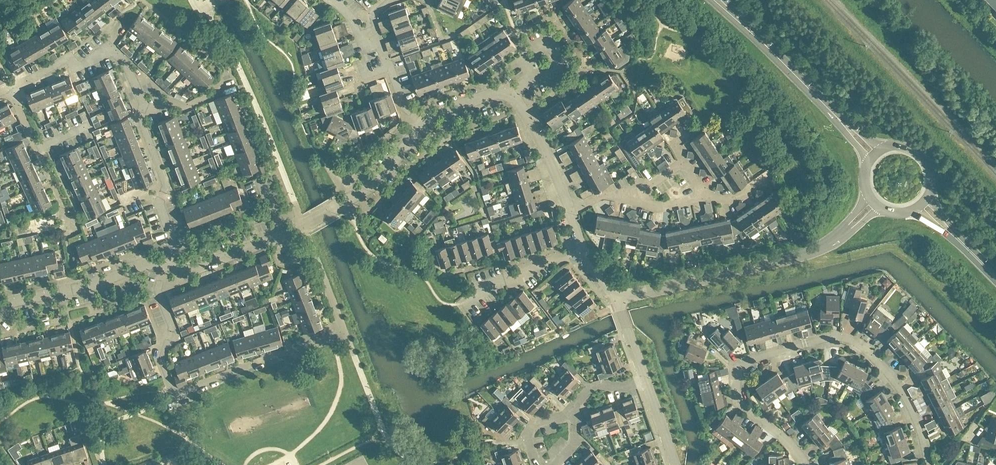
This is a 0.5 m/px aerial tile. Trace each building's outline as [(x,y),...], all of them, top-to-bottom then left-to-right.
[(90,0),(88,0),(80,6),(91,21),(100,14),(90,0)] [(104,0),(90,0),(100,14),(109,7),(104,0)] [(302,0),(288,0),(283,6),(288,10),(285,14),(288,17),(302,0)] [(311,7),(303,0),(302,0),(288,17),(291,19),(294,15),(299,20),(311,7)] [(462,6),(449,0),(440,0),(437,7),(457,17),(461,10),(462,6)] [(525,0),(513,0),(517,12),(528,8),(525,0)] [(583,5),(580,0),(571,0),(563,6),(569,15),(583,5)] [(995,9),(995,0),(987,0),(995,9)] [(575,24),(589,14),(583,5),(569,15),(575,24)] [(91,21),(80,6),(71,13),(82,28),(91,21)] [(409,17),(405,6),(389,12),(393,23),(409,17)] [(308,27),(319,14),(311,7),(299,20),(308,27)] [(36,8),(30,12),(33,17),(39,13),(36,8)] [(82,28),(71,13),(62,20),(73,35),(82,28)] [(138,36),(149,21),(139,14),(128,29),(138,36)] [(581,33),(596,23),(589,14),(575,24),(581,33)] [(412,27),(409,17),(393,23),(396,33),(412,27)] [(390,19),(377,23),(380,31),(393,27),(390,19)] [(68,38),(59,21),(49,27),(58,44),(68,38)] [(147,43),(158,28),(149,21),(138,36),(147,43)] [(334,32),(330,21),(314,27),(316,34),(311,36),(313,39),(334,32)] [(592,39),(602,32),(601,32),(596,23),(581,33),(588,42),(592,39)] [(58,44),(49,27),(39,33),(48,49),(58,44)] [(416,37),(412,27),(396,33),(400,43),(416,37)] [(156,50),(167,34),(158,28),(147,43),(156,50)] [(512,51),(517,48),(503,28),(498,32),(497,30),(493,33),(505,52),(510,48),(512,51)] [(598,48),(612,38),(606,29),(601,32),(602,32),(592,39),(598,48)] [(338,42),(334,32),(313,39),(314,43),(319,41),(321,48),(338,42)] [(48,49),(39,33),(29,39),(38,55),(48,49)] [(505,52),(493,33),(484,39),(484,40),(486,44),(487,44),(498,60),(502,57),(501,55),(505,52)] [(166,56),(177,41),(167,34),(156,50),(166,56)] [(420,48),(416,37),(400,43),(404,54),(420,48)] [(604,57),(618,47),(612,38),(598,48),(604,57)] [(38,55),(29,39),(19,45),(29,61),(38,55)] [(498,60),(487,44),(486,44),(484,40),(476,46),(478,49),(478,50),(488,64),(492,61),(494,63),(498,60)] [(341,52),(338,42),(321,48),(324,54),(319,56),(320,60),(341,52)] [(622,44),(618,47),(604,57),(611,66),(613,65),(614,66),(618,67),(629,59),(629,55),(622,44)] [(29,61),(19,45),(9,51),(16,62),(11,64),(17,74),(26,69),(23,64),(29,61)] [(176,67),(189,53),(181,45),(168,59),(176,67)] [(488,64),(478,50),(468,56),(471,59),(474,65),(480,73),(485,70),(483,67),(488,64)] [(345,63),(341,52),(320,60),(321,63),(326,62),(328,68),(329,68),(337,65),(337,66),(345,63)] [(185,74),(198,61),(189,53),(176,67),(185,74)] [(469,74),(464,57),(453,61),(460,80),(464,79),(463,76),(469,74)] [(411,60),(407,62),(409,69),(416,67),(413,60),(411,60)] [(193,82),(206,69),(198,61),(185,74),(193,82)] [(448,81),(443,65),(441,61),(431,64),(433,68),(439,88),(444,86),(443,83),(448,81)] [(460,80),(453,61),(443,65),(448,81),(454,79),(455,82),(460,80)] [(150,69),(145,64),(142,67),(147,72),(150,69)] [(341,75),(337,66),(337,65),(329,68),(328,68),(320,70),(323,77),(318,79),(319,83),(341,75)] [(439,88),(433,68),(422,72),(428,88),(433,86),(434,89),(439,88)] [(202,90),(215,77),(206,69),(193,82),(202,90)] [(114,80),(109,70),(92,78),(97,88),(114,80)] [(428,88),(422,72),(412,76),(418,95),(424,93),(423,90),(428,88)] [(619,88),(616,83),(621,80),(617,74),(613,74),(611,76),(609,74),(600,80),(610,94),(619,88)] [(344,86),(341,75),(319,83),(320,87),(326,85),(328,91),(336,88),(336,89),(344,86)] [(77,94),(73,86),(70,77),(59,81),(66,98),(77,94)] [(119,91),(114,80),(97,88),(102,99),(119,91)] [(610,94),(600,80),(591,86),(601,100),(610,94)] [(66,98),(59,81),(48,85),(55,103),(66,98)] [(55,103),(48,85),(37,89),(44,107),(55,103)] [(316,86),(307,88),(309,94),(317,91),(316,86)] [(601,100),(591,86),(582,92),(592,106),(601,100)] [(340,98),(336,89),(336,88),(328,91),(320,93),(322,101),(317,102),(318,106),(340,98)] [(44,107),(37,89),(26,94),(33,111),(44,107)] [(301,101),(308,100),(307,90),(299,91),(301,101)] [(123,101),(119,91),(102,99),(106,109),(123,101)] [(396,109),(391,92),(380,96),(388,117),(391,116),(389,111),(396,109)] [(592,106),(582,92),(573,98),(583,113),(592,106)] [(236,104),(232,93),(214,99),(219,110),(236,104)] [(388,117),(380,96),(369,100),(371,106),(372,105),(376,116),(382,114),(384,119),(388,117)] [(683,96),(678,100),(676,98),(666,100),(665,101),(668,106),(678,121),(688,114),(686,112),(691,109),(683,96)] [(344,109),(340,98),(318,106),(320,110),(325,108),(327,114),(332,113),(344,109)] [(583,113),(573,98),(565,104),(564,104),(571,114),(570,115),(572,116),(573,119),(583,113)] [(552,106),(563,122),(572,116),(570,115),(571,114),(564,104),(565,104),(562,100),(552,106)] [(128,112),(123,101),(106,109),(111,120),(128,112)] [(678,121),(668,106),(665,101),(664,101),(665,103),(657,108),(660,112),(669,127),(678,121)] [(8,103),(0,107),(0,113),(6,125),(17,119),(8,103)] [(240,114),(236,104),(219,110),(223,121),(240,114)] [(378,121),(376,116),(372,105),(371,106),(362,109),(369,130),(373,129),(371,124),(378,121)] [(554,129),(563,122),(552,106),(543,112),(554,129)] [(669,127),(660,112),(657,108),(648,115),(654,123),(661,133),(669,127)] [(369,130),(362,109),(351,113),(355,124),(357,129),(364,127),(365,132),(369,130)] [(179,115),(180,121),(189,120),(188,113),(179,115)] [(336,135),(343,120),(333,115),(332,113),(327,114),(321,117),(324,125),(327,126),(325,130),(336,135)] [(244,125),(240,114),(223,121),(227,132),(244,125)] [(180,126),(176,116),(176,115),(158,122),(163,133),(180,126)] [(132,128),(128,116),(111,123),(115,134),(132,128)] [(359,135),(357,129),(355,124),(353,125),(343,120),(336,135),(346,140),(348,136),(351,138),(359,135)] [(522,141),(516,122),(510,123),(511,126),(506,128),(512,145),(522,141)] [(664,138),(661,133),(654,123),(645,129),(655,144),(664,138)] [(594,130),(591,124),(581,130),(584,135),(590,132),(594,130)] [(249,136),(244,125),(227,132),(231,142),(249,136)] [(184,137),(180,126),(163,133),(167,144),(184,137)] [(512,145),(506,128),(500,130),(499,127),(495,129),(501,148),(512,145)] [(137,138),(132,128),(115,134),(119,145),(137,138)] [(11,134),(13,138),(15,142),(27,136),(23,129),(11,134)] [(501,148),(495,129),(490,131),(491,133),(485,135),(491,152),(501,148)] [(655,144),(645,129),(636,135),(646,150),(655,144)] [(697,150),(711,140),(705,131),(690,141),(697,150)] [(732,131),(726,135),(729,141),(735,137),(732,131)] [(491,152),(485,135),(480,137),(479,134),(474,136),(481,155),(491,152)] [(589,145),(584,135),(568,144),(574,154),(589,145)] [(637,156),(646,150),(636,135),(627,142),(625,139),(620,143),(636,166),(641,163),(637,156)] [(253,146),(249,136),(231,142),(235,153),(253,146)] [(481,155),(474,136),(469,138),(470,141),(465,143),(470,159),(481,155)] [(188,148),(184,137),(167,144),(171,154),(188,148)] [(123,156),(141,149),(137,138),(119,145),(123,156)] [(703,159),(717,149),(711,140),(697,150),(703,159)] [(28,152),(23,141),(6,149),(11,159),(28,152)] [(594,155),(589,145),(574,154),(579,163),(594,155)] [(257,157),(253,146),(235,153),(239,164),(257,157)] [(82,158),(77,147),(60,155),(65,165),(82,158)] [(192,158),(188,148),(171,154),(175,165),(192,158)] [(127,166),(145,159),(141,149),(123,156),(127,166)] [(466,163),(456,149),(451,152),(449,150),(445,153),(457,170),(466,163)] [(723,158),(717,149),(703,159),(709,168),(723,158)] [(32,162),(28,152),(11,159),(15,170),(32,162)] [(457,170),(445,153),(441,156),(443,158),(438,161),(448,176),(450,179),(459,173),(456,170),(457,170)] [(599,164),(594,155),(579,163),(584,173),(599,164)] [(728,155),(723,158),(709,168),(715,177),(720,174),(729,167),(734,163),(728,155)] [(268,170),(265,161),(259,163),(257,157),(239,164),(244,175),(256,170),(258,174),(268,170)] [(87,168),(82,158),(65,165),(70,176),(87,168)] [(196,169),(192,158),(175,165),(179,176),(196,169)] [(149,170),(145,159),(127,166),(132,177),(149,170)] [(448,176),(438,161),(433,165),(432,162),(427,165),(439,182),(441,185),(450,179),(448,176)] [(726,182),(741,172),(740,172),(744,170),(738,161),(734,163),(729,167),(720,174),(726,182)] [(37,172),(32,162),(15,170),(20,180),(37,172)] [(589,182),(605,174),(604,173),(599,164),(584,173),(589,182)] [(439,182),(427,165),(423,168),(425,170),(420,174),(429,188),(439,182)] [(527,176),(523,165),(507,170),(510,181),(527,176)] [(91,178),(87,168),(70,176),(74,186),(91,178)] [(201,180),(196,169),(179,176),(183,187),(201,180)] [(149,170),(132,177),(136,188),(153,181),(149,170)] [(609,171),(604,173),(605,174),(589,182),(595,192),(614,181),(609,171)] [(42,183),(37,172),(20,180),(25,190),(42,183)] [(732,192),(747,182),(741,172),(726,182),(732,192)] [(530,186),(527,176),(510,181),(513,192),(530,186)] [(79,196),(96,189),(100,187),(98,182),(94,184),(91,178),(74,186),(79,196)] [(416,178),(412,181),(417,185),(424,191),(426,189),(416,178)] [(426,193),(410,180),(407,184),(409,186),(405,190),(418,202),(426,193)] [(47,193),(42,183),(25,190),(30,201),(47,193)] [(533,197),(530,186),(513,192),(516,202),(533,197)] [(242,199),(237,187),(226,191),(233,209),(239,206),(241,212),(250,208),(246,197),(242,199)] [(101,199),(96,189),(79,196),(84,207),(101,199)] [(418,202),(405,190),(401,195),(399,193),(396,197),(397,198),(411,210),(418,202)] [(233,209),(226,191),(215,195),(222,213),(233,209)] [(791,205),(783,193),(776,198),(773,192),(763,199),(773,213),(782,207),(784,210),(791,205)] [(52,204),(47,193),(30,201),(35,212),(52,204)] [(222,213),(215,195),(205,200),(211,217),(222,213)] [(411,210),(397,198),(396,197),(392,200),(395,202),(391,207),(397,212),(404,218),(411,210)] [(536,208),(533,197),(516,202),(520,213),(536,208)] [(106,210),(101,199),(84,207),(89,218),(106,210)] [(768,224),(777,218),(773,213),(763,199),(755,205),(768,224)] [(211,217),(205,200),(194,204),(201,221),(211,217)] [(201,221),(194,204),(183,208),(190,225),(201,221)] [(744,208),(745,206),(738,205),(739,204),(735,206),(741,215),(736,217),(737,219),(747,233),(747,234),(750,237),(759,230),(746,211),(744,208)] [(768,224),(755,205),(746,211),(759,230),(768,224)] [(404,218),(397,212),(391,207),(387,211),(385,209),(381,213),(397,227),(404,218)] [(630,219),(630,221),(626,238),(625,244),(636,246),(637,240),(639,228),(641,223),(634,221),(634,218),(635,218),(636,210),(632,209),(629,211),(633,216),(630,218),(630,219)] [(722,238),(719,221),(714,221),(712,212),(708,213),(706,211),(704,213),(704,214),(709,218),(708,220),(712,240),(713,245),(723,243),(722,238)] [(712,240),(708,220),(709,218),(704,214),(704,213),(700,214),(702,224),(698,225),(701,242),(712,240)] [(605,234),(608,217),(597,214),(594,232),(605,234)] [(616,236),(619,219),(608,217),(605,234),(616,236)] [(747,233),(737,219),(730,222),(730,218),(719,221),(722,238),(723,243),(724,244),(734,241),(734,238),(736,238),(735,234),(739,233),(742,238),(747,234),(747,233)] [(626,238),(630,221),(619,219),(616,236),(626,238)] [(145,232),(141,220),(130,224),(137,242),(143,239),(145,245),(154,241),(150,231),(145,232)] [(442,220),(438,221),(441,231),(448,230),(446,225),(444,226),(442,220)] [(137,242),(130,224),(119,229),(126,246),(137,242)] [(558,242),(553,225),(542,228),(547,245),(558,242)] [(701,242),(698,225),(687,227),(691,245),(701,242)] [(108,233),(106,227),(96,231),(98,237),(105,254),(115,250),(108,233)] [(692,248),(691,245),(687,227),(676,229),(680,247),(681,251),(692,248)] [(547,245),(542,228),(531,231),(537,248),(547,245)] [(647,248),(650,230),(639,228),(637,240),(636,246),(647,248)] [(126,246),(119,229),(108,233),(115,250),(126,246)] [(680,247),(676,229),(666,232),(666,235),(660,235),(658,247),(657,250),(663,251),(663,248),(669,247),(669,249),(680,247)] [(658,247),(660,235),(661,232),(650,230),(647,248),(646,254),(656,255),(657,250),(658,247)] [(537,248),(531,231),(521,234),(526,251),(537,248)] [(793,231),(788,234),(792,240),(797,237),(793,231)] [(387,238),(382,233),(378,237),(384,242),(387,238)] [(493,250),(490,239),(488,233),(477,236),(483,254),(493,250)] [(526,251),(521,234),(511,238),(516,255),(526,251)] [(483,254),(477,236),(467,240),(472,257),(483,254)] [(105,254),(98,237),(87,241),(94,258),(105,254)] [(516,255),(511,238),(497,242),(499,250),(502,249),(505,258),(516,255)] [(472,257),(467,240),(457,243),(462,260),(472,257)] [(94,258),(87,241),(76,245),(81,257),(76,259),(81,270),(90,266),(88,261),(94,258)] [(462,260),(457,243),(446,246),(451,263),(462,260)] [(451,263),(446,246),(435,250),(441,267),(451,263)] [(58,263),(55,250),(43,253),(47,271),(54,270),(55,275),(65,273),(62,262),(58,263)] [(47,271),(43,253),(32,256),(36,274),(47,271)] [(273,277),(268,265),(273,264),(269,253),(260,256),(262,262),(255,264),(262,282),(273,277)] [(36,274),(32,256),(21,258),(25,276),(36,274)] [(25,276),(21,258),(10,261),(14,279),(25,276)] [(10,261),(0,263),(0,269),(3,281),(14,279),(10,261)] [(262,282),(255,264),(245,268),(251,286),(262,282)] [(306,283),(304,277),(309,275),(305,266),(295,270),(296,274),(284,279),(289,290),(306,283)] [(251,286),(245,268),(234,273),(241,290),(251,286)] [(562,289),(576,278),(569,269),(555,280),(562,289)] [(241,290),(234,273),(223,277),(230,294),(241,290)] [(230,294),(223,277),(213,281),(219,298),(230,294)] [(569,298),(583,287),(576,278),(562,289),(569,298)] [(219,298),(213,281),(202,285),(209,302),(219,298)] [(310,294),(306,283),(289,290),(293,301),(310,294)] [(209,302),(202,285),(191,289),(198,307),(209,302)] [(865,305),(867,300),(859,297),(861,290),(850,286),(844,304),(851,306),(848,314),(861,318),(863,311),(871,313),(872,307),(865,305)] [(576,306),(590,295),(583,287),(569,298),(576,306)] [(198,307),(191,289),(181,293),(187,311),(198,307)] [(535,304),(523,290),(515,297),(526,311),(535,304)] [(790,294),(792,302),(804,300),(802,292),(790,294)] [(187,311),(181,293),(170,298),(177,315),(187,311)] [(279,304),(287,301),(284,294),(276,298),(279,304)] [(314,305),(310,294),(293,301),(297,311),(314,305)] [(598,315),(592,308),(597,304),(590,295),(576,306),(582,314),(580,315),(585,321),(598,315)] [(839,314),(839,296),(827,296),(826,304),(820,303),(820,321),(832,322),(833,314),(839,314)] [(526,311),(515,297),(506,304),(517,318),(526,311)] [(151,322),(145,304),(134,309),(140,326),(151,322)] [(517,318),(506,304),(498,311),(509,325),(517,318)] [(318,315),(314,305),(297,311),(301,322),(318,315)] [(881,334),(893,320),(878,308),(862,329),(872,336),(877,330),(881,334)] [(140,326),(134,309),(123,313),(130,330),(140,326)] [(812,325),(807,309),(796,312),(801,328),(812,325)] [(509,325),(498,311),(489,317),(500,331),(509,325)] [(801,328),(796,312),(786,314),(790,331),(801,328)] [(914,312),(907,318),(910,322),(917,316),(914,312)] [(130,330),(123,313),(112,317),(119,334),(130,330)] [(780,333),(781,336),(785,335),(786,335),(786,332),(790,331),(786,314),(776,317),(780,333)] [(903,314),(892,324),(896,328),(907,318),(903,314)] [(323,326),(318,315),(301,322),(305,333),(323,326)] [(119,334),(112,317),(102,321),(110,343),(114,341),(112,337),(119,334)] [(500,331),(489,317),(480,324),(491,338),(500,331)] [(776,317),(765,320),(770,336),(775,335),(776,338),(781,336),(780,333),(776,317)] [(770,336),(765,320),(755,323),(759,339),(760,342),(764,341),(764,338),(770,336)] [(110,343),(102,321),(91,325),(98,343),(104,340),(106,344),(110,343)] [(759,339),(755,323),(744,326),(749,342),(759,339)] [(98,343),(91,325),(80,330),(87,347),(98,343)] [(894,348),(911,332),(903,325),(887,340),(891,344),(886,349),(889,349),(892,349),(894,348)] [(283,344),(278,326),(266,329),(272,347),(283,344)] [(739,341),(729,329),(723,334),(717,327),(707,337),(717,347),(721,343),(728,351),(739,341)] [(272,347),(266,329),(255,333),(261,351),(272,347)] [(74,349),(70,331),(58,334),(62,352),(74,349)] [(897,351),(901,355),(914,343),(914,344),(917,340),(911,332),(894,348),(892,349),(892,351),(892,353),(892,354),(892,356),(897,351)] [(261,351),(255,333),(244,336),(250,354),(261,351)] [(62,352),(58,334),(47,336),(51,354),(62,352)] [(51,354),(47,336),(36,339),(40,357),(51,354)] [(250,354),(244,336),(233,339),(238,357),(250,354)] [(706,350),(701,348),(704,342),(689,336),(686,342),(690,344),(685,355),(701,361),(706,350)] [(40,357),(36,339),(25,341),(29,359),(40,357)] [(138,350),(148,346),(146,340),(135,344),(138,350)] [(29,359),(25,341),(14,344),(18,362),(29,359)] [(235,359),(228,341),(217,346),(224,363),(235,359)] [(622,365),(614,344),(602,348),(600,343),(588,347),(590,353),(595,351),(603,372),(597,374),(599,379),(612,375),(610,370),(622,365)] [(908,363),(921,351),(914,344),(914,343),(901,355),(908,363)] [(14,344),(2,346),(3,350),(6,365),(18,362),(14,344)] [(224,363),(217,346),(206,350),(213,367),(224,363)] [(151,360),(146,349),(129,356),(133,367),(151,360)] [(213,367),(206,350),(196,354),(202,371),(213,367)] [(921,351),(908,363),(915,371),(918,375),(938,360),(937,360),(931,354),(927,358),(922,352),(921,351)] [(202,371),(196,354),(185,358),(192,376),(202,371)] [(851,375),(856,366),(846,361),(846,360),(845,358),(844,356),(841,356),(839,356),(837,358),(837,361),(838,363),(837,363),(837,366),(830,365),(830,375),(829,380),(834,380),(839,382),(841,379),(848,382),(851,375)] [(192,376),(185,358),(174,362),(179,374),(174,376),(178,387),(188,383),(186,378),(192,376)] [(581,381),(572,373),(576,369),(566,359),(562,364),(566,368),(558,376),(573,390),(581,381)] [(830,375),(830,365),(820,365),(818,359),(806,362),(809,375),(811,380),(811,379),(818,378),(819,381),(824,380),(829,380),(830,375)] [(155,371),(151,360),(133,367),(130,368),(130,370),(130,371),(133,378),(135,379),(155,371)] [(942,368),(938,360),(918,375),(921,379),(923,383),(918,386),(911,385),(907,388),(911,395),(915,393),(917,390),(923,392),(924,389),(946,377),(942,368)] [(812,383),(811,379),(811,380),(809,375),(806,362),(794,366),(795,372),(788,375),(795,389),(800,387),(812,383)] [(871,386),(864,379),(867,372),(856,366),(851,375),(848,382),(854,386),(852,389),(857,392),(860,397),(871,386)] [(694,376),(692,368),(683,370),(685,378),(694,376)] [(720,387),(718,376),(721,375),(720,369),(707,371),(709,377),(698,380),(701,392),(720,387)] [(795,389),(788,375),(782,379),(777,373),(767,380),(777,395),(783,390),(785,394),(790,391),(795,389)] [(548,397),(539,388),(543,385),(542,384),(534,375),(530,380),(534,384),(526,392),(540,406),(548,397)] [(573,390),(558,376),(551,384),(547,380),(542,384),(543,385),(552,393),(555,389),(564,398),(573,390)] [(947,377),(946,377),(924,389),(923,392),(917,390),(915,393),(911,395),(912,397),(915,399),(928,392),(930,397),(951,386),(947,377)] [(777,395),(767,380),(756,387),(758,390),(753,394),(763,409),(773,402),(771,399),(777,395)] [(888,401),(881,390),(877,393),(871,386),(860,397),(862,402),(865,406),(869,404),(873,410),(888,401)] [(935,406),(950,398),(956,395),(951,386),(930,397),(935,406)] [(723,399),(720,387),(701,392),(703,404),(714,401),(716,407),(728,404),(726,398),(723,399)] [(993,389),(981,395),(985,403),(990,400),(995,393),(993,389)] [(540,406),(526,392),(518,400),(514,395),(510,399),(515,405),(519,409),(523,405),(532,414),(540,406)] [(520,417),(511,408),(515,405),(510,399),(506,395),(502,400),(506,404),(498,412),(512,425),(520,417)] [(629,418),(639,415),(633,396),(622,400),(625,410),(620,412),(625,425),(628,434),(634,432),(629,418)] [(955,407),(950,398),(935,406),(940,415),(955,407)] [(889,415),(895,412),(888,401),(873,410),(877,417),(873,419),(876,423),(878,428),(892,422),(889,415)] [(619,427),(625,425),(620,412),(615,413),(611,404),(600,408),(607,426),(608,431),(619,427)] [(960,416),(955,407),(940,415),(942,420),(936,423),(942,425),(944,424),(960,416)] [(607,426),(600,408),(590,412),(593,421),(581,426),(585,436),(592,436),(598,434),(597,430),(607,426)] [(813,437),(827,426),(819,417),(820,416),(814,409),(804,417),(807,420),(802,424),(813,437)] [(721,439),(741,413),(738,411),(732,418),(726,414),(712,432),(721,439)] [(512,425),(498,412),(490,420),(486,415),(482,420),(491,429),(495,425),(504,434),(512,425)] [(791,415),(794,421),(801,417),(798,412),(791,415)] [(731,446),(734,441),(744,428),(739,424),(745,416),(741,413),(721,439),(731,446)] [(965,426),(960,416),(944,424),(949,434),(965,426)] [(992,418),(990,425),(987,424),(984,428),(988,431),(986,437),(982,435),(977,443),(995,448),(995,419),(992,418)] [(787,420),(782,424),(785,429),(790,425),(787,420)] [(905,438),(900,425),(894,428),(892,422),(878,428),(882,438),(886,437),(888,444),(905,438)] [(743,448),(759,427),(756,425),(750,432),(744,428),(734,441),(743,448)] [(791,426),(786,429),(790,434),(795,430),(791,426)] [(834,435),(827,426),(813,437),(820,446),(822,445),(826,449),(830,446),(833,449),(843,444),(835,434),(834,435)] [(753,455),(763,442),(757,438),(763,430),(759,427),(743,448),(753,455)] [(905,451),(909,450),(905,438),(888,444),(891,451),(887,452),(891,463),(907,457),(905,451)] [(82,441),(71,445),(77,461),(84,459),(86,464),(87,464),(90,464),(88,457),(82,441)] [(20,455),(16,450),(13,445),(7,449),(14,459),(20,455)] [(71,445),(60,448),(66,464),(71,464),(70,463),(77,461),(71,445)] [(655,457),(651,446),(639,451),(637,446),(625,450),(627,456),(632,454),(636,464),(655,457)] [(519,449),(509,452),(508,447),(495,451),(497,457),(501,456),(504,464),(507,464),(523,460),(519,449)] [(846,458),(847,457),(846,452),(845,452),(843,447),(833,450),(835,455),(834,455),(835,461),(829,463),(830,464),(849,464),(846,458)] [(60,448),(50,452),(54,464),(66,464),(60,448)] [(611,463),(602,453),(598,457),(591,450),(582,458),(589,464),(603,464),(604,464),(609,464),(611,463)] [(50,452),(39,456),(42,464),(54,464),(50,452)] [(785,463),(789,463),(789,457),(782,457),(782,454),(769,454),(769,463),(765,463),(765,464),(785,464),(785,463)] [(39,456),(28,460),(30,464),(42,464),(39,456)]
